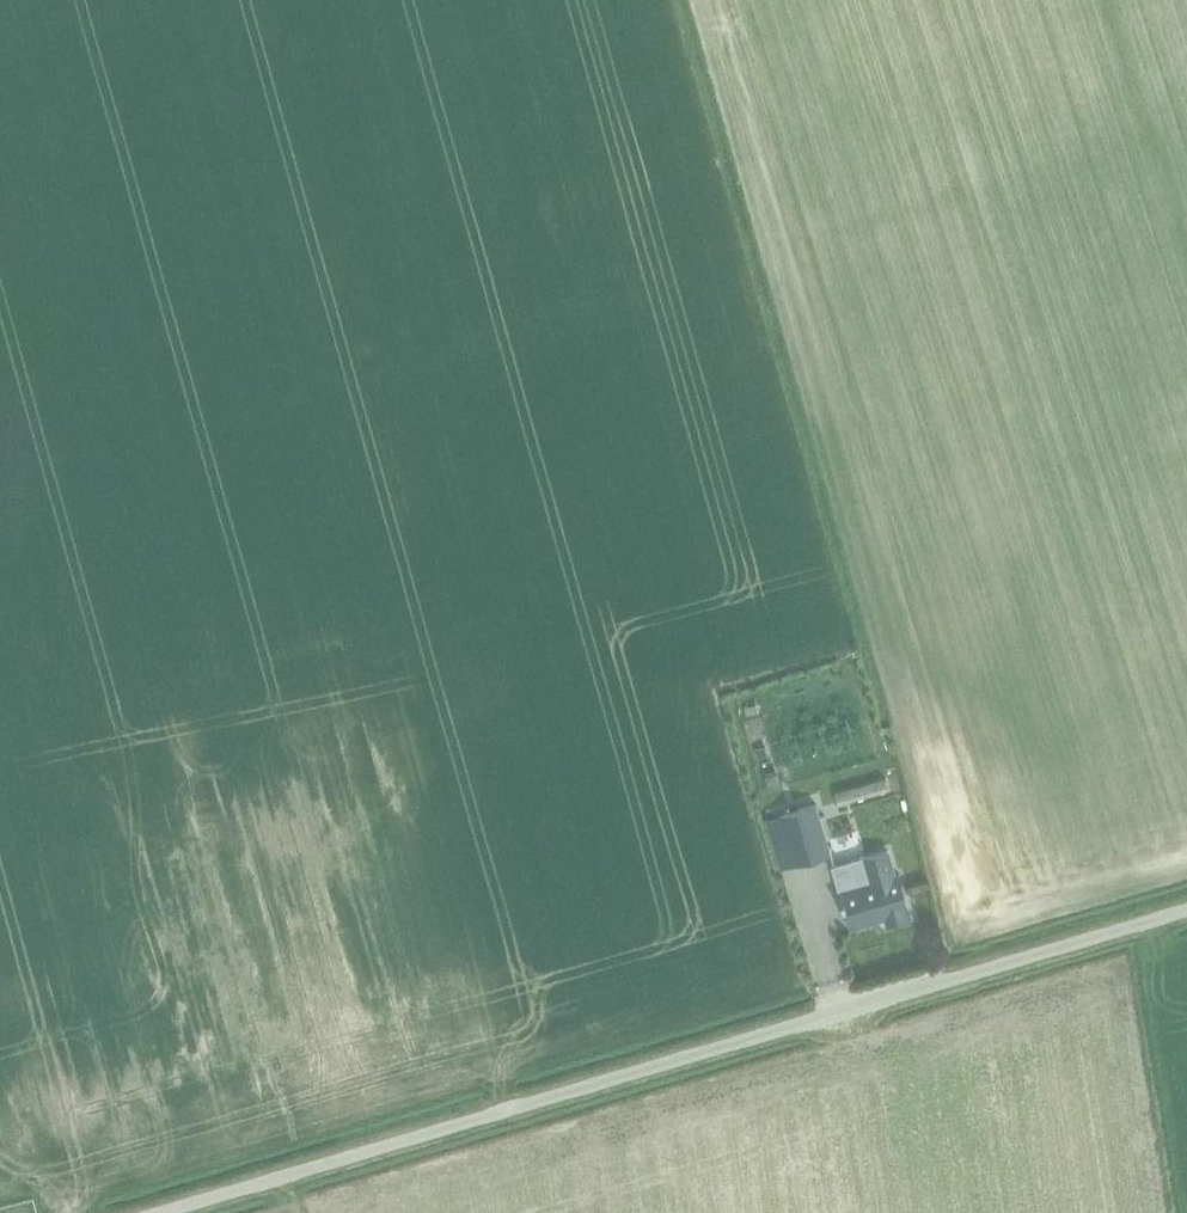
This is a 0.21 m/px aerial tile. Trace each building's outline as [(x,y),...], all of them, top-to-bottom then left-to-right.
[(756,704),(746,708),(748,715),(758,711),(756,704)] [(766,744),(755,747),(758,755),(768,752),(766,744)] [(776,771),(765,774),(768,786),(779,783),(776,771)] [(886,777),(836,791),(839,803),(889,789),(886,777)] [(817,803),(782,814),(796,862),(831,852),(817,803)] [(841,892),(845,903),(851,926),(887,915),(889,923),(911,917),(909,909),(891,848),(864,856),(867,869),(857,872),(861,886),(841,892)]
